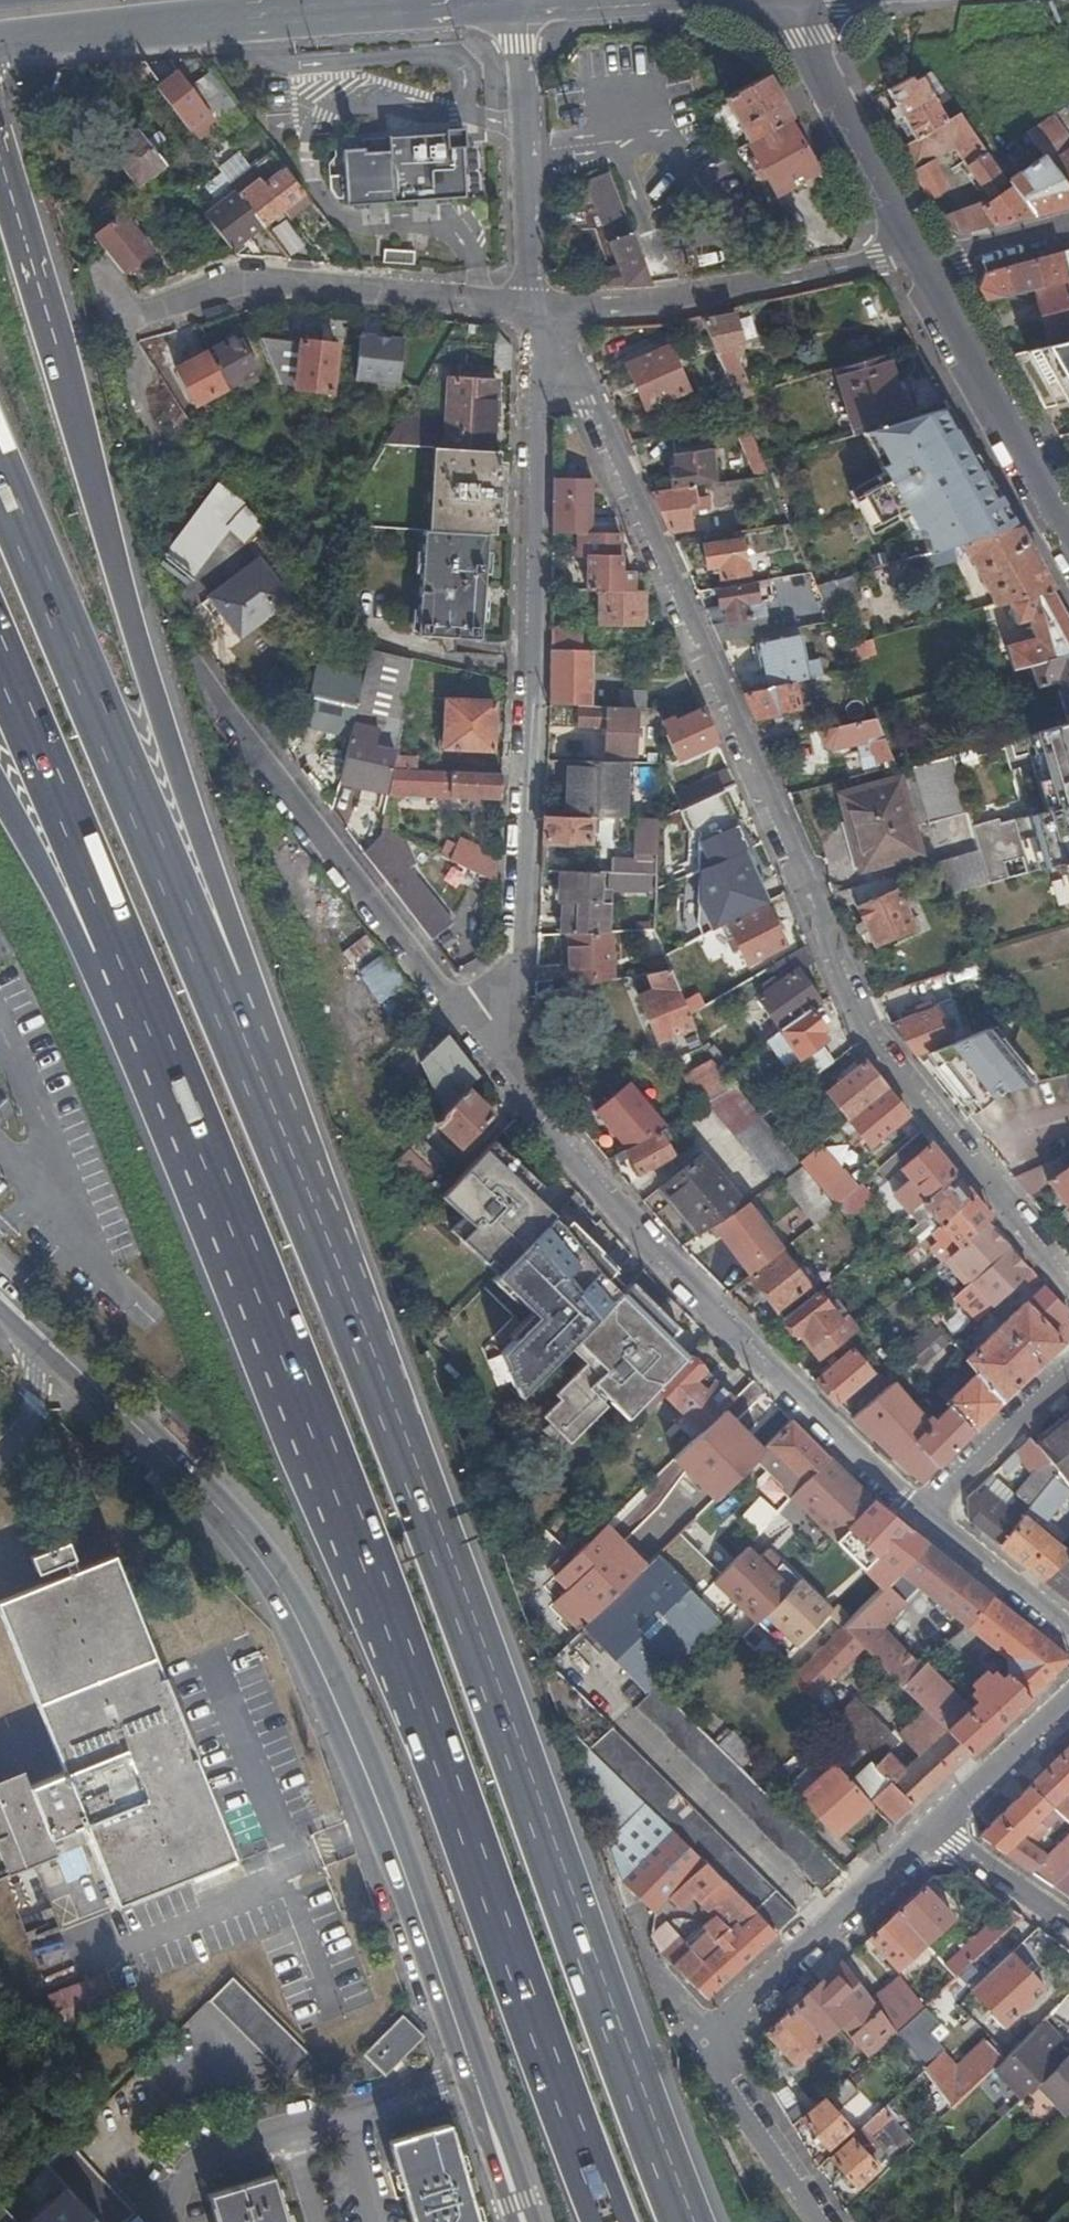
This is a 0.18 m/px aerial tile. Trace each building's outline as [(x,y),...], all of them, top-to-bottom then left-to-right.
[(703,31),(681,28),(680,36),(702,40),(702,36),(703,31)] [(931,72),(922,77),(933,97),(945,91),(931,72)] [(211,73),(191,87),(232,142),(252,127),(211,73)] [(911,75),(908,77),(888,89),(902,115),(933,97),(922,77),(915,82),(911,75)] [(766,76),(729,95),(724,98),(742,131),(749,143),(790,120),(766,76)] [(960,113),(945,91),(933,97),(946,122),(960,113)] [(933,97),(902,115),(916,140),(946,122),(933,97)] [(724,98),(703,110),(725,141),(742,131),(724,98)] [(961,234),(1032,215),(1008,181),(976,135),(960,113),(946,122),(916,140),(910,144),(901,149),(930,201),(946,192),(932,162),(954,149),(992,201),(939,220),(942,225),(961,234)] [(916,140),(902,115),(896,118),(910,144),(916,140)] [(1052,116),(1027,133),(1043,156),(1068,193),(1068,141),(1052,116)] [(819,172),(790,120),(749,143),(757,159),(750,163),(758,178),(765,174),(778,195),(819,172)] [(417,203),(433,202),(462,200),(458,146),(461,146),(460,127),(442,129),(442,135),(359,142),(360,152),(340,153),(345,208),(367,206),(377,206),(417,203)] [(165,164),(139,131),(112,152),(138,186),(165,164)] [(251,168),(261,180),(284,211),(305,195),(272,152),(251,168)] [(1068,205),(1068,193),(1043,156),(1008,181),(1032,215),(1068,205)] [(651,283),(609,172),(587,180),(622,274),(607,274),(607,285),(651,283)] [(235,193),(262,228),(284,211),(261,180),(243,193),(239,188),(234,191),(235,193)] [(238,246),(262,228),(235,193),(211,212),(238,246)] [(305,195),(284,211),(292,221),(313,206),(305,195)] [(127,210),(94,236),(124,274),(152,251),(133,228),(138,224),(127,210)] [(286,219),(270,226),(284,257),(300,249),(286,219)] [(383,248),(381,260),(412,263),(414,252),(383,248)] [(1034,260),(1041,288),(1062,283),(1068,281),(1068,278),(1063,252),(1034,260)] [(1034,260),(1006,267),(1014,295),(1041,288),(1034,260)] [(1014,295),(1006,267),(984,273),(978,289),(986,302),(1014,295)] [(1062,283),(1062,287),(1036,293),(1047,338),(1068,333),(1068,281),(1062,283)] [(702,321),(706,332),(737,401),(751,397),(733,351),(743,347),(734,317),(702,321)] [(700,318),(668,326),(679,350),(706,332),(702,321),(700,318)] [(239,336),(230,341),(232,346),(241,341),(239,336)] [(384,374),(396,340),(360,336),(356,371),(384,374)] [(301,342),(261,337),(278,380),(296,381),(296,388),(333,393),(338,345),(302,340),(301,342)] [(405,341),(396,340),(384,374),(399,376),(405,341)] [(230,341),(208,352),(226,385),(228,389),(258,373),(241,341),(232,346),(230,341)] [(1015,354),(1045,409),(1068,403),(1068,341),(1015,354)] [(688,395),(671,349),(627,367),(644,412),(688,395)] [(226,385),(208,352),(177,369),(196,405),(228,389),(226,385)] [(896,384),(888,355),(835,371),(855,435),(861,433),(915,417),(909,395),(914,394),(910,380),(896,384)] [(447,431),(394,428),(384,446),(434,449),(441,450),(493,453),(497,382),(450,380),(448,425),(447,431)] [(921,416),(914,394),(909,395),(915,417),(921,416)] [(1045,409),(1052,423),(1068,419),(1068,403),(1045,409)] [(975,453),(949,407),(921,416),(915,417),(861,433),(884,474),(857,489),(881,532),(908,518),(921,542),(924,540),(928,554),(951,547),(961,544),(1016,527),(995,489),(989,493),(968,457),(975,453)] [(448,425),(398,422),(394,428),(447,431),(448,425)] [(707,432),(673,437),(676,468),(669,469),(671,489),(692,487),(714,484),(711,460),(718,459),(717,453),(710,454),(707,432)] [(739,440),(749,462),(761,457),(752,435),(739,440)] [(439,493),(441,450),(434,449),(429,531),(436,531),(439,493)] [(500,453),(493,453),(441,450),(439,493),(436,531),(487,535),(495,535),(500,453)] [(756,479),(770,478),(764,463),(761,457),(749,462),(756,479)] [(572,533),(591,533),(591,478),(553,478),(553,533),(572,533)] [(223,528),(240,505),(241,504),(215,485),(167,551),(193,570),(223,528)] [(671,489),(652,492),(670,531),(689,530),(686,508),(701,506),(700,500),(694,500),(692,487),(671,489)] [(881,532),(857,489),(850,493),(874,536),(881,532)] [(256,522),(250,512),(240,505),(223,528),(241,542),(256,522)] [(1030,553),(1016,527),(961,544),(994,604),(1049,588),(1030,553)] [(481,640),(487,535),(436,531),(429,531),(425,531),(418,636),(481,640)] [(588,557),(588,590),(599,590),(632,590),(632,571),(621,571),(620,534),(591,533),(572,533),(572,556),(588,557)] [(720,588),(750,583),(743,541),(703,546),(705,568),(717,567),(720,588)] [(954,561),(951,547),(928,554),(907,560),(911,574),(954,561)] [(288,569),(315,611),(325,574),(313,552),(288,569)] [(241,634),(289,597),(259,557),(216,590),(232,611),(227,615),(241,634)] [(869,586),(911,574),(907,560),(865,573),(869,586)] [(865,573),(856,575),(859,588),(869,586),(865,573)] [(854,576),(833,582),(843,604),(860,598),(854,576)] [(719,643),(768,633),(765,620),(762,601),(756,602),(755,593),(769,591),(767,581),(750,583),(720,588),(716,588),(719,610),(723,609),(725,623),(712,625),(719,643)] [(816,587),(826,609),(843,604),(833,582),(816,587)] [(1049,588),(994,604),(993,604),(996,613),(1011,608),(1016,623),(1028,619),(1031,636),(1032,638),(1006,645),(1013,669),(1018,667),(1068,653),(1068,625),(1049,588)] [(632,590),(599,590),(600,623),(613,623),(643,624),(643,590),(632,590)] [(719,610),(705,611),(712,625),(725,623),(723,609),(719,610)] [(794,613),(781,615),(782,618),(784,631),(797,628),(794,613)] [(784,631),(782,618),(765,620),(768,633),(784,631)] [(613,623),(600,623),(600,640),(613,640),(613,623)] [(581,629),(551,629),(550,650),(581,650),(581,629)] [(811,679),(818,678),(817,671),(808,672),(805,661),(800,635),(754,643),(763,689),(801,681),(811,679)] [(872,640),(843,649),(849,662),(875,651),(872,640)] [(396,756),(413,659),(374,649),(343,779),(389,790),(393,769),(396,756)] [(596,657),(596,650),(581,650),(550,650),(549,705),(577,706),(586,706),(586,672),(591,672),(591,657),(596,657)] [(1018,667),(1021,681),(1022,685),(1034,681),(1036,687),(1061,680),(1058,692),(1068,723),(1068,653),(1018,667)] [(814,659),(805,661),(808,672),(817,671),(814,659)] [(307,726),(351,736),(365,676),(320,666),(307,726)] [(1013,669),(986,676),(989,689),(1021,681),(1018,667),(1013,669)] [(811,679),(801,681),(802,687),(795,689),(799,708),(816,705),(811,679)] [(742,693),(753,720),(800,710),(799,708),(795,689),(802,687),(801,681),(763,689),(742,693)] [(495,702),(446,700),(444,749),(493,751),(495,702)] [(586,706),(577,706),(577,728),(605,728),(605,754),(635,755),(636,709),(606,708),(606,706),(586,706)] [(678,762),(716,744),(701,708),(673,721),(672,718),(662,724),(668,735),(666,736),(678,762)] [(850,778),(895,768),(874,719),(819,731),(822,746),(830,751),(857,746),(860,758),(845,762),(850,778)] [(987,885),(1026,874),(1040,870),(1061,864),(1067,862),(1068,861),(1068,723),(952,755),(968,813),(978,851),(987,885)] [(654,754),(644,753),(644,762),(654,762),(654,754)] [(968,813),(952,755),(914,766),(929,823),(968,813)] [(393,769),(419,770),(419,756),(396,756),(393,769)] [(624,762),(568,760),(567,816),(612,818),(618,818),(622,818),(624,762)] [(502,797),(503,774),(419,770),(393,769),(389,790),(389,792),(502,797)] [(708,797),(735,785),(728,770),(701,782),(708,797)] [(842,797),(848,820),(851,819),(864,867),(912,854),(899,806),(903,805),(896,781),(842,797)] [(681,809),(708,797),(701,782),(674,794),(681,809)] [(689,877),(695,874),(676,824),(696,815),(701,826),(744,806),(735,785),(708,797),(681,809),(658,820),(655,875),(655,892),(689,877)] [(398,816),(385,814),(383,827),(396,830),(398,816)] [(567,816),(544,815),(543,841),(565,841),(591,842),(611,843),(612,818),(567,816)] [(655,875),(658,820),(637,819),(636,855),(642,855),(642,860),(642,874),(655,875)] [(851,819),(848,820),(838,823),(851,870),(864,867),(851,819)] [(381,833),(380,835),(364,853),(426,933),(444,919),(401,863),(409,857),(398,832),(383,827),(381,833)] [(497,885),(498,862),(449,847),(448,853),(443,869),(471,877),(487,882),(497,885)] [(448,853),(437,850),(432,865),(443,869),(448,853)] [(978,851),(937,865),(949,895),(987,885),(978,851)] [(611,859),(611,873),(626,874),(636,874),(637,860),(611,859)] [(1064,877),(1068,876),(1068,869),(1067,862),(1061,864),(1064,877)] [(598,873),(560,871),(559,901),(563,901),(575,901),(575,933),(606,932),(607,903),(598,903),(598,889),(598,873)] [(655,899),(655,892),(655,875),(642,874),(636,874),(626,874),(625,891),(648,892),(648,899),(655,899)] [(487,882),(471,877),(467,891),(483,895),(487,882)] [(695,887),(689,877),(655,892),(655,899),(655,905),(695,887)] [(915,930),(892,877),(847,890),(873,948),(915,930)] [(610,890),(598,889),(598,903),(607,903),(606,932),(608,932),(610,890)] [(563,901),(562,934),(567,934),(575,933),(575,901),(563,901)] [(786,947),(765,905),(727,925),(734,938),(729,940),(735,951),(739,949),(749,967),(786,947)] [(652,922),(637,923),(638,930),(653,930),(652,922)] [(734,938),(727,925),(722,927),(729,940),(734,938)] [(567,934),(568,989),(612,981),(611,931),(608,932),(606,932),(575,933),(567,934)] [(350,964),(374,948),(365,935),(341,951),(350,964)] [(799,972),(814,962),(807,946),(769,968),(775,978),(762,987),(765,992),(797,970),(799,972)] [(696,1011),(699,1010),(675,952),(665,956),(670,970),(689,1015),(696,1011)] [(355,973),(386,1017),(410,1001),(379,957),(355,973)] [(670,970),(647,974),(654,989),(638,995),(658,1041),(693,1026),(691,1021),(689,1015),(670,970)] [(780,1031),(811,1009),(820,1002),(799,972),(797,970),(765,992),(757,998),(780,1031)] [(953,1001),(890,1023),(916,1056),(928,1052),(967,1037),(953,1001)] [(808,1081),(833,1060),(821,1042),(825,1040),(823,1037),(828,1033),(811,1009),(780,1031),(767,1040),(786,1068),(794,1061),(808,1081)] [(698,1018),(696,1011),(689,1015),(691,1021),(698,1018)] [(967,1037),(928,1052),(976,1111),(1001,1091),(1033,1084),(988,1029),(967,1037)] [(448,1035),(421,1062),(444,1112),(466,1090),(480,1076),(448,1035)] [(709,1043),(703,1047),(716,1063),(724,1056),(715,1046),(712,1047),(709,1043)] [(731,1065),(724,1056),(716,1063),(719,1067),(723,1071),(731,1065)] [(850,1120),(888,1090),(864,1061),(827,1092),(850,1120)] [(709,1101),(736,1087),(723,1071),(719,1067),(697,1084),(709,1101)] [(802,1165),(800,1161),(762,1117),(736,1087),(709,1101),(707,1103),(775,1184),(802,1165)] [(466,1090),(444,1112),(435,1122),(461,1146),(491,1114),(466,1090)] [(870,1146),(908,1115),(888,1090),(850,1120),(845,1124),(851,1130),(855,1127),(870,1146)] [(663,1128),(616,1155),(620,1162),(629,1157),(640,1177),(673,1156),(661,1136),(666,1133),(663,1128)] [(420,1137),(412,1145),(409,1148),(417,1156),(432,1170),(435,1173),(446,1162),(420,1137)] [(514,1158),(495,1139),(445,1192),(466,1212),(453,1225),(502,1271),(555,1216),(556,1214),(537,1196),(545,1187),(535,1178),(527,1186),(506,1166),(514,1158)] [(836,1205),(856,1188),(820,1144),(800,1161),(802,1165),(836,1205)] [(928,1198),(955,1174),(930,1144),(902,1168),(928,1198)] [(409,1148),(399,1159),(408,1167),(417,1156),(409,1148)] [(399,1159),(396,1162),(419,1184),(432,1170),(417,1156),(408,1167),(399,1159)] [(661,1188),(700,1235),(713,1226),(725,1218),(743,1206),(700,1156),(661,1188)] [(1060,1159),(1015,1179),(1028,1196),(1049,1183),(1047,1181),(1066,1167),(1060,1159)] [(1049,1183),(1066,1208),(1068,1206),(1068,1165),(1066,1167),(1047,1181),(1049,1183)] [(800,1168),(780,1184),(813,1223),(832,1206),(800,1168)] [(939,1225),(972,1196),(955,1174),(928,1198),(922,1203),(933,1215),(929,1219),(936,1228),(939,1225)] [(872,1196),(861,1184),(856,1188),(836,1205),(847,1218),(872,1196)] [(985,1222),(989,1217),(972,1196),(939,1225),(951,1239),(946,1243),(952,1250),(985,1222)] [(918,1207),(929,1219),(933,1215),(922,1203),(918,1207)] [(730,1222),(717,1232),(746,1269),(779,1243),(750,1207),(730,1222)] [(918,1207),(909,1215),(917,1224),(909,1232),(919,1243),(929,1234),(935,1230),(936,1228),(929,1219),(918,1207)] [(503,1353),(521,1396),(576,1340),(622,1293),(598,1270),(611,1258),(573,1220),(566,1227),(555,1216),(502,1271),(497,1275),(534,1312),(511,1335),(516,1340),(503,1353)] [(725,1218),(713,1226),(717,1232),(730,1222),(725,1218)] [(966,1285),(1005,1249),(1006,1248),(985,1222),(952,1250),(942,1260),(966,1285)] [(951,1239),(939,1225),(936,1228),(935,1230),(946,1243),(951,1239)] [(946,1243),(935,1230),(929,1234),(937,1242),(928,1250),(939,1262),(942,1260),(952,1250),(946,1243)] [(989,1311),(1029,1272),(1005,1249),(966,1285),(965,1286),(989,1311)] [(781,1250),(749,1275),(779,1313),(811,1287),(781,1250)] [(647,1298),(632,1283),(622,1293),(576,1340),(626,1387),(630,1383),(624,1377),(628,1373),(650,1395),(690,1355),(690,1354),(665,1331),(639,1306),(647,1298)] [(830,1285),(819,1294),(829,1306),(835,1302),(837,1304),(842,1300),(830,1285)] [(1045,1289),(1043,1288),(1026,1305),(1024,1303),(967,1359),(969,1362),(978,1373),(1003,1402),(1048,1356),(1068,1336),(1068,1324),(1063,1317),(1067,1313),(1045,1289)] [(817,1291),(784,1318),(797,1335),(803,1330),(825,1357),(859,1330),(843,1310),(842,1311),(837,1304),(835,1302),(829,1306),(819,1294),(817,1291)] [(908,1291),(886,1309),(894,1319),(917,1301),(908,1291)] [(673,1323),(647,1298),(639,1306),(665,1331),(673,1323)] [(924,1362),(950,1339),(937,1324),(912,1346),(913,1348),(910,1351),(920,1363),(923,1360),(924,1362)] [(814,1381),(838,1405),(873,1374),(852,1349),(814,1381)] [(704,1429),(735,1399),(690,1355),(650,1395),(646,1399),(655,1408),(668,1395),(686,1412),(704,1429)] [(973,1432),(1003,1402),(978,1373),(969,1362),(937,1391),(929,1399),(939,1410),(946,1404),(949,1407),(973,1432)] [(738,1425),(768,1395),(754,1381),(735,1399),(704,1429),(694,1439),(686,1447),(691,1452),(699,1445),(726,1472),(756,1443),(738,1425)] [(922,1483),(954,1451),(931,1425),(893,1382),(852,1418),(905,1469),(922,1483)] [(954,1451),(973,1432),(949,1407),(931,1425),(954,1451)] [(676,1421),(694,1439),(704,1429),(686,1412),(676,1421)] [(1049,1427),(1053,1432),(1056,1436),(1068,1426),(1068,1412),(1049,1427)] [(829,1457),(793,1421),(756,1458),(793,1496),(804,1484),(829,1457)] [(1056,1436),(1053,1432),(1036,1446),(1058,1474),(1066,1485),(1068,1483),(1068,1426),(1056,1436)] [(1036,1446),(1030,1438),(1001,1467),(1008,1473),(1023,1458),(1035,1473),(1015,1496),(1006,1506),(998,1500),(996,1501),(981,1487),(976,1492),(974,1492),(968,1499),(969,1522),(999,1546),(1058,1474),(1036,1446)] [(865,1494),(829,1457),(804,1484),(837,1516),(825,1529),(836,1541),(848,1529),(874,1501),(865,1494)] [(1066,1485),(1058,1474),(999,1546),(1043,1581),(1068,1555),(1068,1552),(1042,1530),(1049,1520),(1068,1495),(1068,1489),(1066,1485)] [(1015,1496),(993,1476),(981,1487),(996,1501),(998,1500),(1006,1506),(1015,1496)] [(738,1516),(761,1534),(778,1512),(756,1494),(738,1516)] [(924,1541),(874,1501),(848,1529),(881,1559),(882,1558),(898,1572),(899,1573),(924,1541)] [(574,1556),(584,1547),(569,1530),(577,1519),(563,1507),(547,1529),(548,1530),(574,1556)] [(1049,1520),(1042,1530),(1068,1552),(1068,1536),(1049,1520)] [(613,1595),(574,1556),(548,1530),(531,1554),(525,1564),(569,1608),(556,1621),(570,1636),(613,1595)] [(715,1568),(680,1533),(658,1555),(700,1596),(721,1574),(725,1570),(719,1565),(715,1568)] [(745,1547),(733,1537),(721,1550),(733,1561),(745,1547)] [(992,1595),(924,1541),(899,1573),(898,1572),(891,1580),(882,1588),(867,1604),(843,1628),(862,1646),(881,1627),(919,1588),(941,1606),(966,1625),(967,1626),(992,1595)] [(772,1555),(761,1543),(747,1558),(759,1569),(772,1555)] [(76,1562),(69,1547),(34,1560),(40,1575),(76,1562)] [(767,1612),(784,1595),(740,1553),(725,1570),(721,1574),(758,1611),(762,1606),(767,1612)] [(1068,1601),(1068,1555),(1043,1581),(1068,1601)] [(0,1603),(0,1607),(66,1771),(30,1786),(24,1772),(0,1782),(0,1875),(57,1853),(50,1837),(86,1823),(119,1904),(236,1857),(115,1557),(0,1603)] [(653,1682),(719,1620),(658,1557),(591,1621),(653,1682)] [(891,1580),(878,1566),(869,1575),(873,1578),(882,1588),(891,1580)] [(758,1611),(721,1574),(700,1596),(721,1618),(742,1638),(767,1612),(762,1606),(758,1611)] [(867,1604),(882,1588),(873,1578),(857,1593),(867,1604)] [(843,1628),(867,1604),(857,1593),(851,1587),(828,1612),(843,1628)] [(901,1646),(941,1606),(919,1588),(881,1627),(901,1646)] [(1068,1657),(992,1595),(967,1626),(966,1625),(951,1640),(961,1650),(978,1635),(1006,1658),(1008,1674),(1000,1681),(992,1674),(989,1678),(986,1674),(985,1676),(983,1675),(974,1683),(974,1687),(976,1690),(972,1695),(978,1702),(962,1717),(921,1676),(933,1665),(928,1660),(920,1667),(901,1685),(927,1711),(946,1731),(969,1753),(1068,1661),(1068,1657)] [(653,1682),(656,1686),(722,1623),(719,1620),(653,1682)] [(643,1691),(653,1682),(591,1621),(584,1629),(643,1691)] [(906,1652),(901,1646),(881,1627),(862,1646),(867,1652),(886,1671),(906,1652)] [(843,1628),(787,1683),(808,1704),(833,1678),(837,1682),(867,1652),(862,1646),(843,1628)] [(886,1671),(901,1685),(920,1667),(906,1652),(886,1671)] [(589,1749),(613,1726),(558,1671),(539,1690),(544,1704),(589,1749)] [(646,1694),(656,1686),(653,1682),(643,1691),(646,1694)] [(824,1888),(843,1870),(772,1800),(657,1686),(640,1705),(824,1888)] [(835,1717),(818,1701),(812,1708),(829,1724),(835,1717)] [(853,1748),(874,1768),(888,1754),(899,1744),(856,1701),(830,1725),(853,1748)] [(919,1757),(946,1731),(927,1711),(900,1737),(915,1752),(919,1757)] [(775,1935),(798,1912),(613,1726),(589,1749),(596,1755),(644,1803),(649,1807),(672,1830),(705,1863),(721,1879),(775,1935)] [(912,1806),(969,1753),(946,1731),(919,1757),(915,1752),(901,1766),(888,1754),(874,1768),(912,1806)] [(800,1797),(835,1835),(873,1800),(880,1807),(876,1810),(891,1826),(912,1806),(874,1768),(853,1748),(836,1764),(801,1796),(800,1797)] [(1029,1787),(1053,1807),(1068,1791),(1068,1748),(1029,1787)] [(836,1764),(826,1753),(792,1785),(801,1796),(836,1764)] [(1049,1852),(1033,1841),(1061,1815),(1053,1807),(1029,1787),(981,1834),(981,1838),(1034,1875),(1051,1886),(1068,1869),(1068,1833),(1049,1852)] [(1068,1791),(1053,1807),(1061,1815),(1068,1821),(1068,1792),(1068,1791)] [(609,1841),(611,1847),(649,1807),(644,1803),(609,1841)] [(625,1880),(672,1830),(649,1807),(611,1847),(625,1880)] [(682,1883),(705,1863),(672,1830),(625,1880),(653,1909),(682,1883)] [(699,1901),(721,1879),(705,1863),(682,1883),(692,1894),(699,1901)] [(1051,1886),(1068,1897),(1068,1896),(1068,1869),(1051,1886)] [(722,1984),(775,1935),(721,1879),(699,1901),(713,1915),(702,1924),(706,1930),(688,1947),(722,1984)] [(680,1906),(692,1894),(682,1883),(670,1896),(680,1906)] [(896,1912),(925,1944),(953,1917),(924,1887),(896,1912)] [(943,1963),(956,1977),(1021,1916),(1004,1905),(943,1963)] [(896,1912),(868,1938),(896,1970),(925,1944),(896,1912)] [(659,1928),(663,1953),(679,1938),(680,1936),(666,1921),(659,1928)] [(706,1998),(722,1984),(688,1947),(679,1938),(663,1953),(662,1954),(706,1998)] [(1044,1990),(1009,1953),(970,1990),(992,2013),(991,2014),(1004,2028),(1044,1990)] [(794,2007),(822,2039),(839,2023),(870,2057),(895,2034),(869,1999),(842,1962),(794,2007)] [(869,1999),(895,2034),(915,2015),(924,2007),(899,1974),(869,1999)] [(234,1976),(211,1999),(291,2078),(315,2055),(234,1976)] [(55,2023),(101,2014),(94,1980),(48,1988),(55,2023)] [(794,2007),(766,2033),(794,2065),(822,2039),(794,2007)] [(369,2060),(409,2019),(405,2015),(365,2056),(369,2060)] [(915,2015),(895,2034),(908,2050),(929,2031),(915,2015)] [(425,2035),(409,2019),(369,2060),(385,2075),(425,2035)] [(1042,2021),(1000,2061),(991,2070),(1018,2100),(1024,2095),(1034,2086),(1059,2113),(1063,2117),(1068,2111),(1068,2057),(1068,2056),(1054,2068),(1043,2055),(1059,2040),(1042,2021)] [(991,2070),(1000,2061),(980,2039),(956,2062),(943,2048),(921,2068),(923,2071),(952,2108),(991,2070)] [(952,2108),(923,2071),(917,2076),(932,2096),(927,2100),(941,2118),(952,2108)] [(847,2077),(815,2105),(801,2117),(819,2137),(823,2141),(829,2149),(849,2129),(833,2110),(857,2088),(847,2077)] [(793,2078),(774,2093),(793,2125),(801,2117),(815,2105),(793,2078)] [(1034,2086),(1024,2095),(1029,2101),(1023,2107),(1042,2128),(1059,2113),(1034,2086)] [(1009,2107),(1004,2101),(994,2110),(999,2116),(1009,2107)] [(882,2109),(828,2158),(857,2188),(877,2168),(872,2163),(867,2158),(879,2147),(869,2137),(890,2117),(882,2109)] [(905,2132),(890,2117),(869,2137),(879,2147),(867,2158),(872,2163),(905,2132)] [(470,2194),(466,2180),(450,2123),(390,2141),(414,2221),(478,2221),(470,2194)] [(819,2137),(813,2141),(817,2146),(823,2141),(819,2137)] [(45,2166),(97,2221),(127,2221),(135,2215),(70,2144),(45,2166)] [(216,2217),(218,2221),(288,2221),(274,2175),(251,2181),(231,2203),(216,2217)] [(466,2180),(470,2194),(476,2192),(473,2178),(466,2180)] [(209,2193),(216,2217),(231,2203),(251,2181),(209,2193)]
